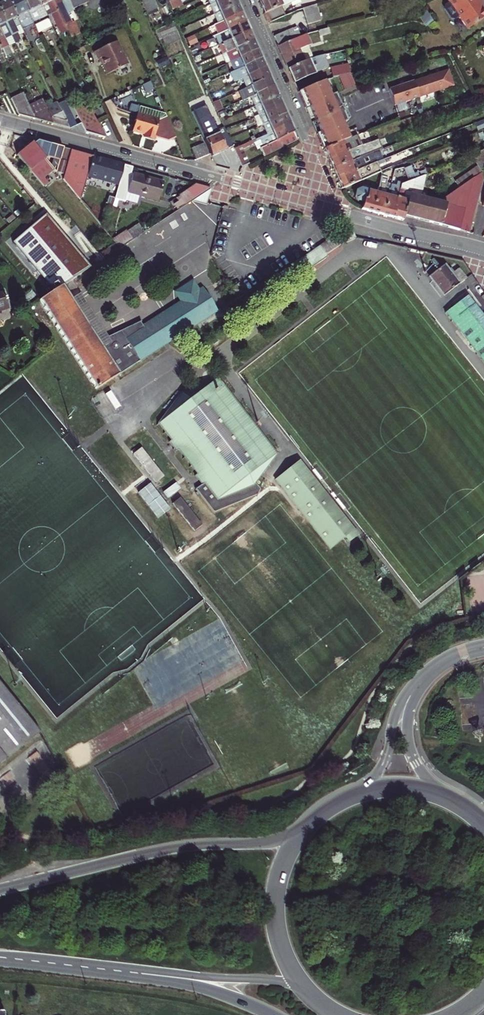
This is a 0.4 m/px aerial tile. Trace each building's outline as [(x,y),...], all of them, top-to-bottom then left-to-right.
[(15,44),(20,41),(18,35),(14,28),(20,25),(8,0),(5,0),(0,2),(0,13),(11,36),(15,44)] [(20,25),(22,30),(33,24),(22,0),(8,0),(20,25)] [(37,33),(51,27),(46,16),(38,0),(22,0),(33,24),(37,33)] [(51,13),(57,26),(63,23),(52,0),(38,0),(46,16),(51,13)] [(68,13),(74,10),(74,9),(70,0),(52,0),(63,23),(67,31),(70,38),(79,34),(74,21),(72,22),(68,13)] [(74,9),(87,3),(87,2),(91,0),(70,0),(74,9)] [(147,13),(157,9),(153,0),(141,0),(147,13)] [(172,10),(180,7),(177,0),(173,0),(168,2),(172,10)] [(213,14),(237,3),(236,0),(221,0),(210,5),(213,14)] [(259,4),(268,24),(285,16),(281,7),(282,6),(280,1),(283,0),(268,0),(259,4)] [(400,8),(419,3),(417,0),(398,0),(400,8)] [(468,28),(483,17),(483,10),(477,0),(449,0),(468,28)] [(210,16),(214,25),(241,13),(237,3),(213,14),(210,16)] [(426,4),(428,11),(435,10),(433,3),(426,4)] [(302,9),(307,24),(320,20),(315,5),(302,9)] [(420,17),(426,25),(433,21),(427,12),(420,17)] [(9,46),(5,39),(11,36),(0,13),(0,47),(1,49),(7,47),(9,46)] [(212,37),(215,36),(245,22),(241,13),(214,25),(208,28),(212,37)] [(186,27),(187,27),(183,18),(177,21),(179,27),(180,27),(181,29),(186,27)] [(155,31),(159,39),(162,37),(177,31),(173,22),(155,31)] [(249,31),(245,22),(215,36),(219,45),(249,31)] [(57,26),(61,34),(67,31),(63,23),(57,26)] [(14,28),(18,35),(24,33),(22,30),(20,25),(14,28)] [(190,37),(188,33),(189,32),(186,27),(181,30),(185,39),(190,37)] [(293,40),(301,37),(297,27),(289,30),(293,40)] [(318,31),(320,36),(330,34),(328,28),(318,31)] [(278,46),(293,40),(289,30),(274,36),(278,46)] [(162,37),(165,45),(179,39),(177,31),(162,37)] [(223,54),(253,40),(249,31),(219,45),(218,45),(223,54)] [(278,46),(288,69),(305,62),(299,49),(307,46),(311,44),(306,34),(301,37),(293,40),(278,46)] [(223,54),(227,64),(227,63),(257,49),(253,40),(223,54)] [(100,59),(107,74),(128,64),(116,41),(94,52),(98,60),(100,59)] [(307,46),(299,49),(305,62),(309,60),(313,58),(307,46)] [(1,49),(4,57),(11,54),(7,47),(1,49)] [(227,63),(231,72),(262,58),(257,49),(227,63)] [(294,83),(328,68),(324,54),(320,55),(313,58),(309,60),(305,62),(288,69),(294,83)] [(156,63),(159,69),(170,64),(167,57),(162,60),(156,63)] [(234,82),(242,78),(266,67),(262,58),(231,72),(230,73),(234,82)] [(331,68),(333,78),(338,77),(350,74),(348,64),(331,68)] [(242,78),(246,87),(270,77),(266,67),(242,78)] [(455,86),(449,70),(390,89),(395,106),(455,86)] [(355,85),(350,74),(338,77),(344,90),(355,85)] [(247,98),(250,97),(274,86),(270,77),(246,87),(239,91),(242,97),(243,100),(247,98)] [(331,96),(324,81),(302,91),(309,107),(320,133),(340,125),(343,123),(333,100),(323,103),(322,100),(331,96)] [(252,100),(254,106),(278,95),(274,86),(250,97),(252,100)] [(309,107),(302,91),(298,92),(305,108),(309,107)] [(11,99),(18,115),(34,119),(28,106),(22,93),(11,99)] [(254,106),(258,115),(282,104),(278,95),(254,106)] [(28,106),(34,119),(53,124),(45,108),(41,99),(28,106)] [(213,103),(217,112),(223,109),(219,100),(213,103)] [(69,128),(60,109),(57,102),(45,108),(53,124),(69,128)] [(75,111),(86,133),(104,138),(88,104),(79,109),(75,111)] [(258,115),(262,124),(286,113),(282,104),(258,115)] [(60,109),(69,128),(76,125),(67,105),(60,109)] [(250,108),(254,117),(258,115),(254,106),(250,108)] [(137,114),(157,120),(159,112),(139,107),(137,114)] [(262,124),(266,133),(290,122),(286,113),(262,124)] [(166,117),(159,120),(157,120),(137,114),(132,131),(145,134),(144,136),(153,139),(154,136),(167,140),(175,137),(166,117)] [(254,117),(258,126),(262,124),(258,115),(254,117)] [(260,148),(264,157),(298,140),(290,122),(266,133),(267,135),(259,138),(263,147),(260,148)] [(346,140),(340,125),(320,133),(317,134),(321,143),(334,137),(334,136),(338,135),(341,142),(346,140)] [(204,140),(211,156),(232,147),(224,127),(217,130),(216,127),(202,133),(205,140),(204,140)] [(191,148),(196,160),(209,155),(201,135),(189,140),(192,148),(191,148)] [(341,142),(338,135),(334,136),(334,137),(321,143),(324,150),(341,142)] [(356,148),(362,146),(357,136),(351,137),(346,140),(341,142),(324,150),(329,161),(356,148)] [(257,150),(260,148),(263,147),(259,138),(255,140),(255,138),(252,140),(248,142),(250,146),(254,144),(257,150)] [(32,142),(43,156),(47,157),(51,144),(36,140),(32,142)] [(329,161),(333,170),(360,157),(373,153),(383,149),(379,140),(362,146),(356,148),(329,161)] [(43,156),(32,142),(17,155),(44,187),(48,184),(43,178),(49,174),(40,163),(45,158),(43,156)] [(242,168),(249,164),(243,149),(250,146),(248,142),(233,148),(242,168)] [(47,157),(53,159),(57,146),(51,144),(47,157)] [(57,146),(53,159),(60,160),(63,148),(57,146)] [(57,172),(64,174),(65,169),(70,150),(63,148),(60,160),(57,172)] [(93,156),(70,150),(65,169),(64,174),(62,179),(80,200),(87,176),(93,156)] [(459,188),(483,171),(483,150),(470,156),(477,167),(455,182),(459,188)] [(333,170),(337,179),(364,167),(377,162),(373,153),(360,157),(333,170)] [(124,165),(93,156),(87,176),(119,184),(124,165)] [(52,166),(45,158),(40,163),(49,174),(54,169),(52,166)] [(337,179),(342,189),(371,176),(381,172),(377,162),(364,167),(337,179)] [(125,201),(128,192),(159,200),(164,182),(131,173),(132,167),(124,165),(119,184),(115,198),(118,199),(125,201)] [(387,196),(389,188),(385,187),(389,171),(382,174),(377,193),(386,195),(387,196)] [(469,233),(483,177),(483,171),(459,188),(437,203),(446,205),(440,226),(469,233)] [(414,179),(409,197),(419,199),(424,175),(414,179)] [(395,208),(393,218),(403,221),(404,216),(409,197),(414,179),(401,184),(400,189),(399,193),(397,198),(396,198),(393,208),(395,208)] [(400,189),(401,184),(401,183),(397,182),(395,190),(393,197),(396,198),(397,198),(399,193),(395,192),(396,189),(400,189)] [(175,203),(179,208),(210,188),(195,184),(179,195),(181,199),(175,203)] [(387,196),(393,197),(395,190),(390,188),(389,188),(387,196)] [(192,202),(206,206),(211,189),(192,202)] [(363,202),(361,210),(373,213),(375,203),(373,202),(376,193),(369,191),(361,189),(357,191),(355,196),(358,201),(363,202)] [(375,203),(373,213),(383,215),(385,206),(383,205),(386,195),(377,193),(376,193),(373,202),(375,203)] [(385,206),(383,215),(393,218),(395,208),(393,208),(396,198),(393,197),(387,196),(386,195),(383,205),(385,206)] [(440,226),(446,205),(437,203),(419,199),(409,197),(404,216),(431,223),(440,226)] [(173,212),(145,231),(154,244),(181,225),(173,212)] [(70,280),(90,268),(85,262),(46,216),(14,243),(55,291),(60,287),(62,286),(70,281),(70,280)] [(133,239),(144,232),(138,224),(127,231),(133,239)] [(113,240),(115,244),(119,248),(133,239),(127,231),(113,240)] [(344,235),(347,242),(354,239),(352,232),(344,235)] [(344,235),(339,237),(336,235),(295,263),(302,275),(327,257),(326,255),(342,244),(347,242),(344,235)] [(104,258),(119,248),(115,244),(100,254),(104,258)] [(99,253),(85,262),(90,268),(92,266),(104,258),(100,254),(99,253)] [(436,284),(445,295),(466,278),(458,268),(451,275),(443,265),(431,275),(438,283),(436,284)] [(94,283),(90,278),(97,274),(92,266),(90,268),(70,280),(79,293),(80,293),(94,283)] [(431,275),(429,276),(436,284),(438,283),(431,275)] [(193,279),(173,292),(179,301),(181,300),(180,298),(180,295),(181,291),(182,289),(184,287),(187,286),(189,286),(193,286),(195,288),(197,290),(199,289),(193,279)] [(62,286),(97,342),(108,337),(80,293),(79,293),(70,280),(70,281),(62,286)] [(143,327),(140,322),(108,337),(97,342),(62,286),(60,287),(55,291),(43,298),(40,300),(39,301),(95,389),(140,360),(140,359),(191,326),(192,328),(218,311),(202,287),(199,289),(197,290),(195,288),(193,286),(189,286),(187,286),(184,287),(182,289),(181,291),(180,295),(180,298),(181,300),(179,301),(176,303),(177,305),(143,327)] [(36,296),(31,290),(18,300),(22,306),(36,296)] [(8,309),(3,293),(0,294),(0,312),(8,309)] [(468,297),(459,308),(456,305),(448,317),(483,363),(483,317),(468,297)] [(196,476),(202,484),(196,489),(214,512),(258,494),(259,490),(254,483),(276,454),(216,378),(181,392),(159,422),(173,439),(170,442),(176,451),(180,448),(199,473),(196,476)] [(133,454),(156,483),(164,477),(141,447),(133,454)] [(293,465),(352,539),(358,535),(299,460),(293,465)] [(293,465),(275,479),(300,510),(301,509),(303,511),(302,512),(330,548),(345,537),(349,542),(352,539),(293,465)] [(172,504),(194,531),(202,525),(180,497),(172,504)] [(40,733),(0,683),(0,765),(40,733)]
